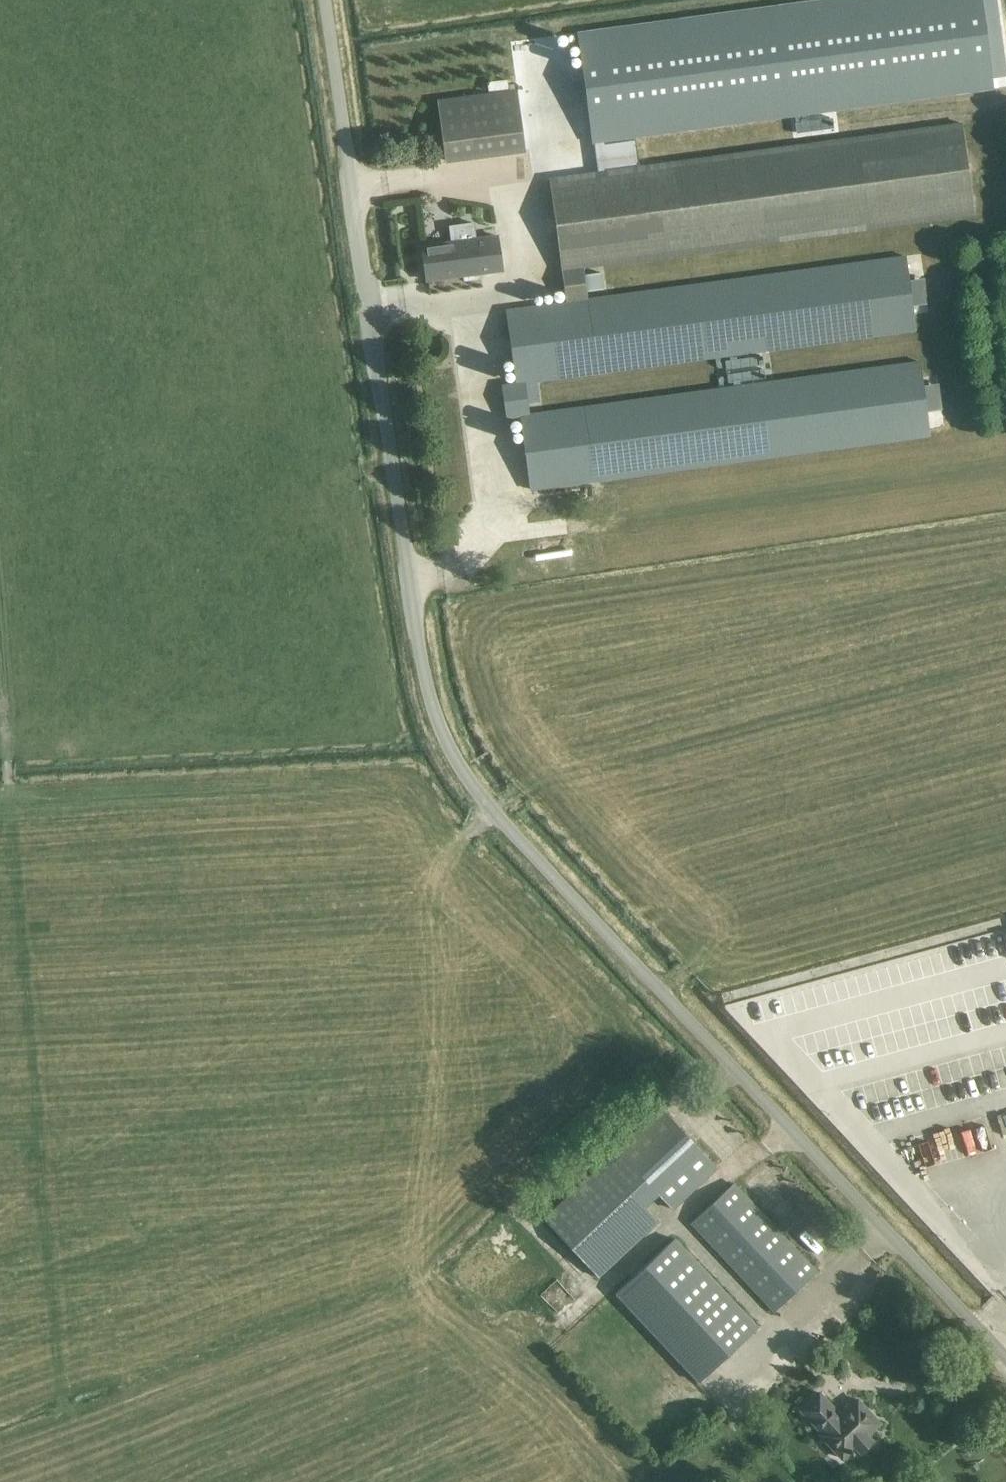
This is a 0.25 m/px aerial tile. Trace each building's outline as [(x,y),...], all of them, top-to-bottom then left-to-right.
[(599,171),(636,166),(633,145),(1005,94),(1005,9),(1005,0),(913,0),(580,46),(599,171)] [(517,89),(437,100),(445,164),(525,153),(517,89)] [(904,255),(587,298),(587,292),(603,290),(601,273),(584,275),(583,269),(974,216),(961,122),(636,166),(599,171),(549,178),(566,301),(505,309),(515,382),(501,384),(506,418),(520,416),(530,489),(928,435),(919,362),(529,415),(528,403),(540,401),(537,379),(914,328),(904,255)] [(451,241),(421,245),(426,280),(500,270),(495,235),(475,238),(473,224),(449,227),(451,241)] [(982,933),(999,999),(1005,997),(1005,927),(982,933)] [(673,1209),(718,1167),(660,1105),(614,1148),(615,1149),(543,1217),(599,1277),(659,1220),(646,1207),(659,1194),(673,1209)] [(735,1181),(690,1222),(774,1312),(818,1270),(735,1181)] [(675,1237),(615,1293),(698,1382),(758,1326),(675,1237)] [(820,1391),(801,1409),(823,1431),(820,1433),(843,1457),(855,1445),(861,1451),(873,1440),(868,1434),(881,1422),(858,1398),(841,1414),(820,1391)]
